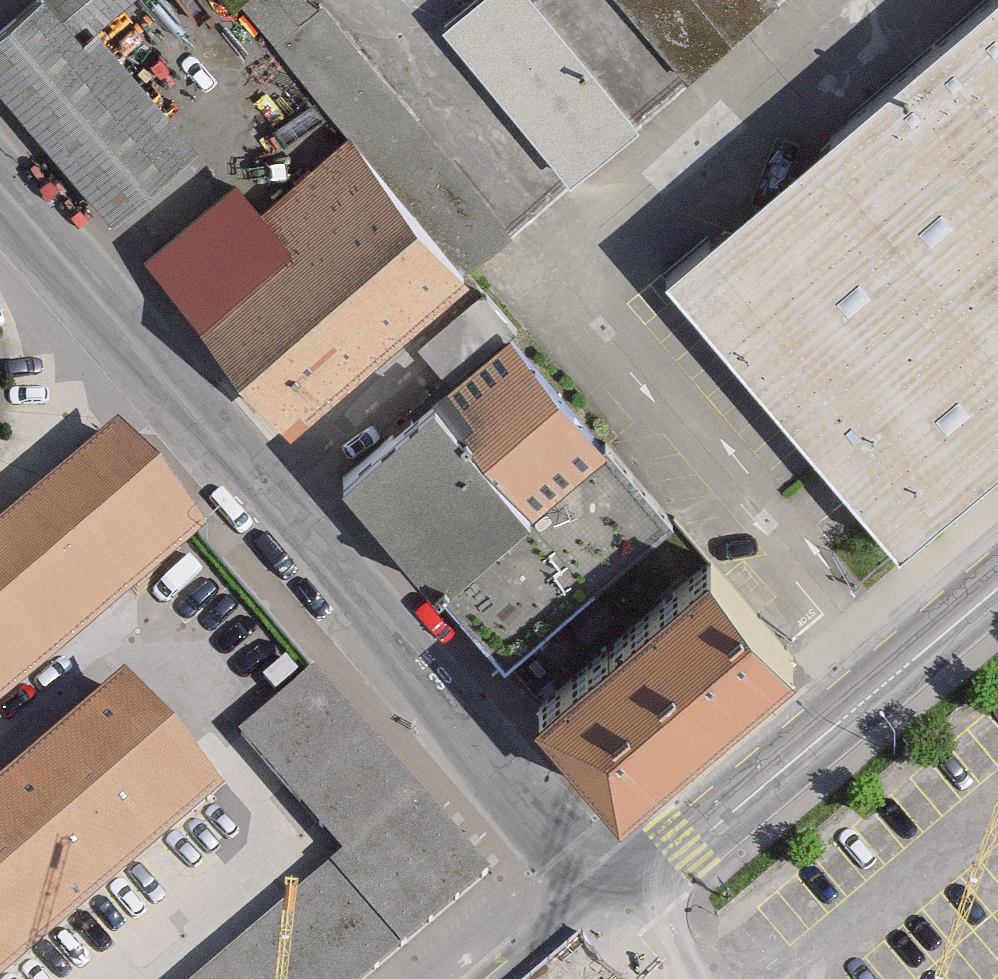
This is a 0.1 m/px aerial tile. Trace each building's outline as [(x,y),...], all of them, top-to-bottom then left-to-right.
[(114,224),(185,164),(75,34),(47,0),(23,0),(0,19),(0,88),(114,224)] [(75,34),(116,0),(47,0),(75,34)] [(437,19),(559,168),(621,118),(525,0),(461,0),(437,19)] [(681,72),(763,2),(761,0),(619,0),(681,72)] [(651,274),(888,549),(997,454),(997,0),(971,0),(651,274)] [(234,190),(149,264),(261,393),(293,429),(462,282),(342,144),(258,217),(234,190)] [(511,333),(427,404),(520,512),(604,441),(511,333)] [(427,404),(344,475),(437,583),(520,512),(427,404)] [(195,532),(114,438),(0,534),(0,696),(195,532)] [(520,512),(437,583),(505,663),(672,521),(604,441),(520,512)] [(703,561),(536,700),(613,793),(781,654),(703,561)] [(311,675),(240,737),(341,853),(412,791),(311,675)] [(0,803),(0,975),(214,796),(128,695),(0,803)] [(194,978),(365,978),(485,876),(412,791),(341,853),(194,978)]
